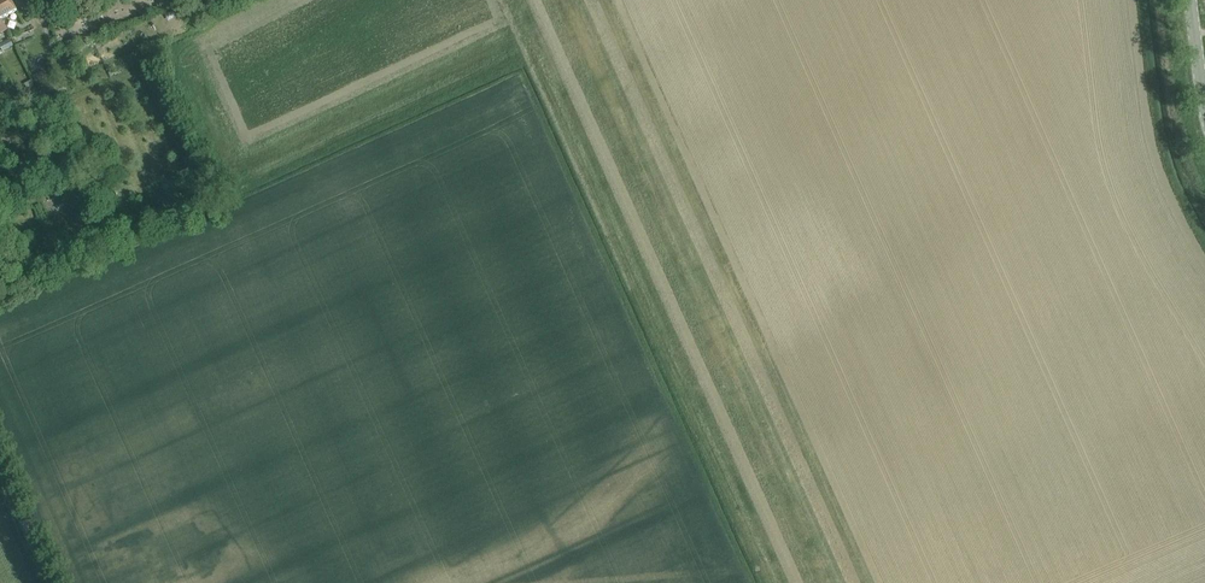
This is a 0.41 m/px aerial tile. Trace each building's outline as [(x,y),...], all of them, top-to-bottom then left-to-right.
[(7,30),(2,20),(17,12),(10,0),(2,0),(0,1),(0,34),(7,30)] [(180,16),(171,17),(172,24),(181,23),(180,16)] [(43,72),(33,77),(38,88),(49,83),(43,72)] [(0,92),(0,110),(2,109),(1,106),(19,98),(13,86),(0,92)]
